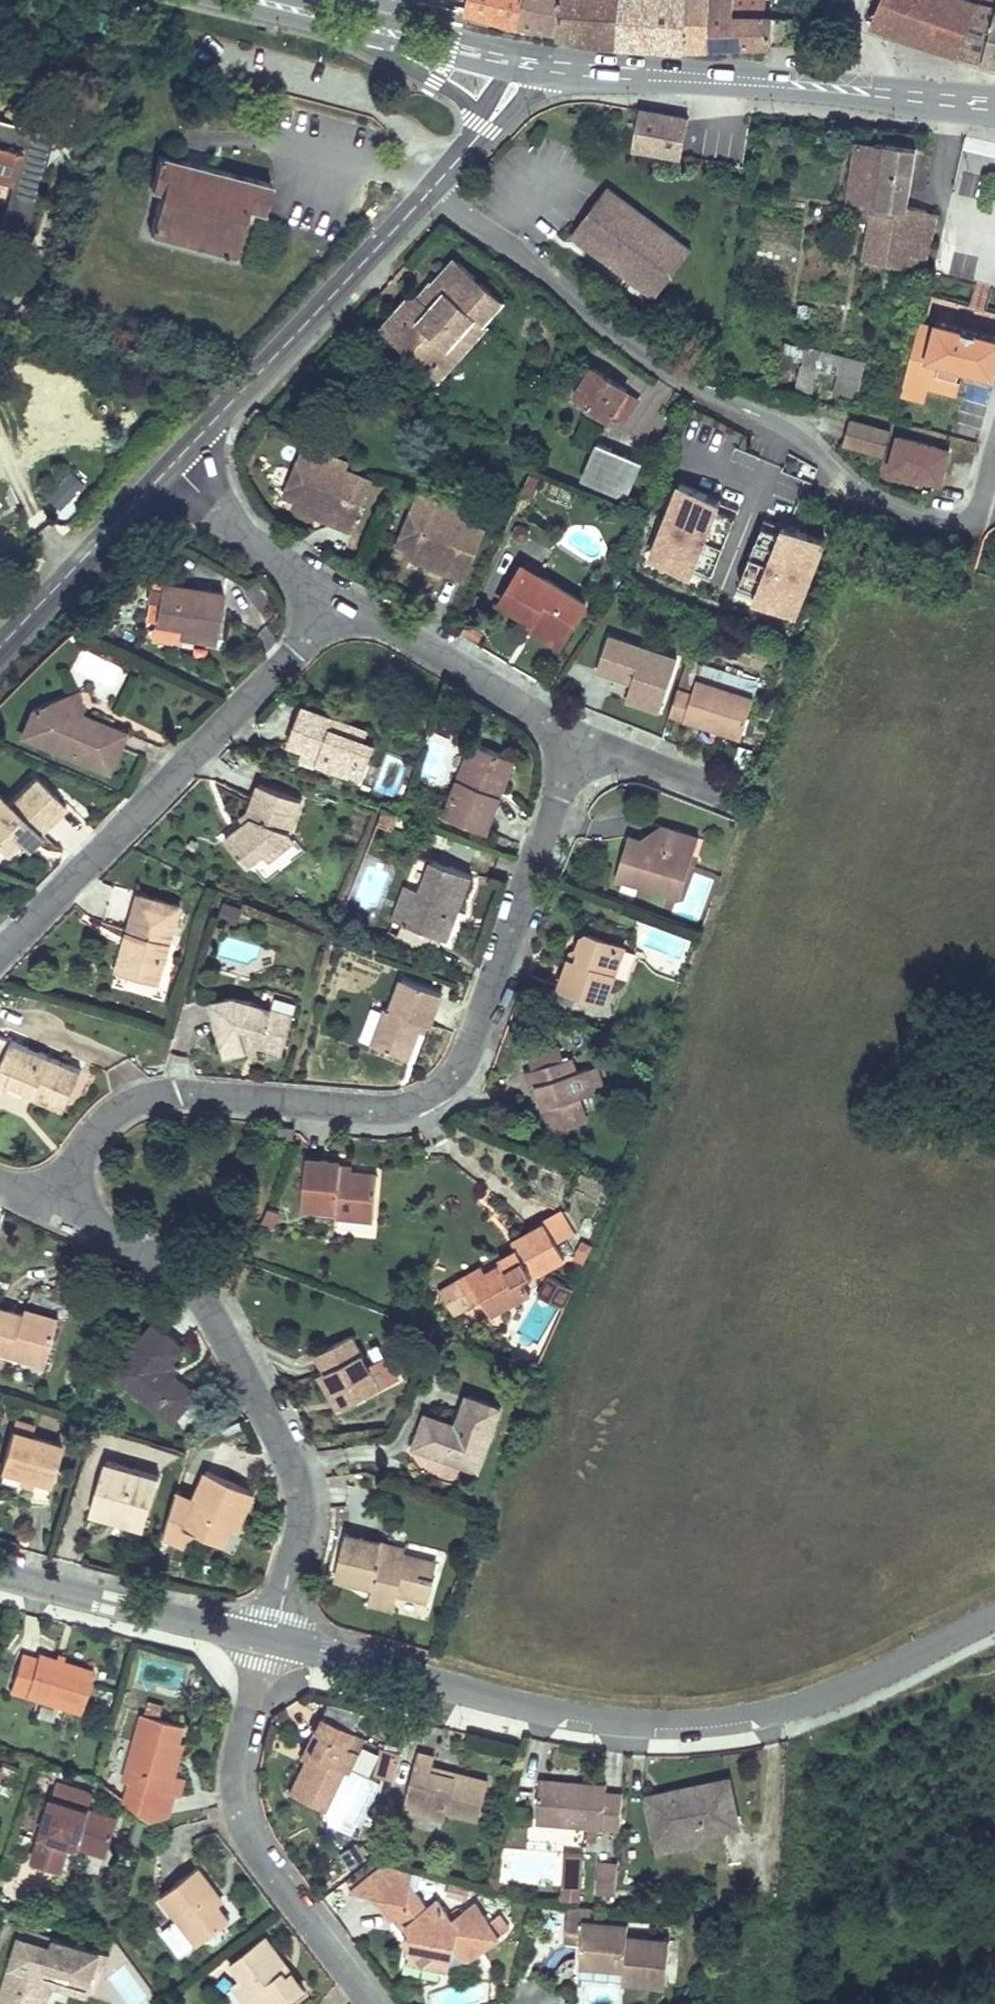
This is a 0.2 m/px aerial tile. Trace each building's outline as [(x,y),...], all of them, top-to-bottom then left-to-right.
[(465,12),(519,26),(525,0),(468,0),(465,12)] [(562,0),(525,0),(519,26),(557,34),(562,0)] [(557,34),(587,41),(619,43),(684,46),(708,46),(710,0),(562,0),(557,34)] [(763,0),(710,0),(708,46),(787,44),(787,17),(762,16),(763,0)] [(871,22),(957,53),(979,0),(880,0),(871,22)] [(979,0),(957,53),(994,63),(994,4),(979,0)] [(814,48),(814,54),(832,56),(832,49),(814,48)] [(688,120),(639,110),(632,150),(681,159),(681,158),(688,121),(688,120)] [(54,132),(0,118),(0,183),(13,186),(1,229),(27,236),(54,132)] [(704,124),(688,121),(681,158),(698,160),(704,124)] [(858,126),(839,124),(838,135),(857,137),(858,126)] [(907,208),(916,148),(886,143),(886,145),(857,141),(845,213),(870,217),(864,260),(921,274),(936,215),(907,208)] [(150,180),(160,183),(149,226),(234,248),(245,200),(263,204),(270,175),(158,146),(150,180)] [(607,188),(571,236),(656,299),(691,251),(607,188)] [(503,300),(456,258),(432,285),(442,295),(431,307),(420,298),(414,292),(389,320),(411,339),(404,346),(430,369),(431,370),(432,370),(433,370),(434,370),(435,369),(436,368),(445,359),(446,357),(446,355),(446,354),(446,352),(445,351),(444,350),(476,315),(483,322),(503,300)] [(442,295),(432,285),(420,298),(431,307),(442,295)] [(972,306),(986,308),(990,288),(976,285),(972,306)] [(487,326),(483,322),(476,315),(444,350),(445,351),(446,352),(446,354),(446,355),(446,357),(445,359),(436,368),(435,369),(434,370),(433,370),(432,370),(431,370),(430,369),(433,372),(440,378),(487,326)] [(411,339),(389,320),(383,327),(404,346),(411,339)] [(994,377),(994,336),(937,321),(935,329),(923,326),(904,398),(923,403),(927,387),(955,395),(962,369),(994,378),(994,377)] [(844,357),(805,347),(797,390),(812,392),(815,369),(840,374),(844,357)] [(866,363),(844,357),(840,374),(834,394),(856,400),(866,363)] [(626,390),(593,367),(574,395),(607,418),(611,412),(623,421),(637,401),(625,392),(626,390)] [(263,415),(255,408),(244,420),(252,427),(263,415)] [(977,442),(982,425),(948,416),(944,433),(977,442)] [(844,444),(882,455),(889,430),(852,419),(844,444)] [(897,437),(888,471),(941,484),(949,450),(897,437)] [(642,462),(597,443),(581,480),(626,499),(642,462)] [(370,480),(344,469),(347,462),(306,444),(286,491),(286,492),(286,493),(286,495),(287,496),(288,497),(289,498),(296,501),(313,508),(314,509),(315,509),(316,508),(317,508),(318,507),(319,506),(325,508),(320,519),(326,521),(348,531),(370,480)] [(752,478),(707,463),(701,483),(687,478),(678,502),(677,507),(693,512),(695,506),(730,517),(738,520),(752,478)] [(64,465),(37,493),(58,512),(85,485),(64,465)] [(678,502),(687,478),(674,474),(666,498),(678,502)] [(540,479),(531,475),(524,491),(533,495),(540,479)] [(483,529),(458,518),(461,511),(420,493),(400,541),(400,542),(400,543),(400,544),(401,545),(401,546),(403,547),(409,550),(427,557),(428,558),(430,558),(431,557),(432,556),(433,555),(439,557),(434,568),(462,580),(483,529)] [(313,508),(296,501),(293,507),(320,519),(325,508),(319,506),(318,507),(317,508),(316,508),(315,509),(314,509),(313,508)] [(730,517),(695,506),(693,512),(691,517),(726,529),(730,517)] [(797,620),(828,542),(784,524),(753,602),(797,620)] [(427,557),(409,550),(406,556),(434,568),(439,557),(433,555),(432,556),(431,557),(430,558),(428,558),(427,557)] [(539,571),(527,564),(525,567),(537,574),(539,571)] [(525,567),(522,566),(500,603),(532,622),(534,618),(565,637),(585,604),(537,574),(525,567)] [(223,592),(160,583),(154,625),(181,629),(194,631),(193,640),(215,644),(223,592)] [(565,637),(534,618),(532,622),(528,628),(559,647),(565,637)] [(193,640),(194,631),(181,629),(180,638),(193,640)] [(677,659),(608,636),(597,670),(631,682),(625,699),(659,710),(677,659)] [(759,682),(687,659),(670,716),(741,738),(759,682)] [(126,733),(91,718),(88,725),(78,721),(80,714),(83,707),(76,692),(31,709),(47,747),(57,744),(76,752),(74,758),(109,774),(126,733)] [(334,717),(302,705),(287,743),(305,750),(318,755),(315,762),(350,775),(356,760),(367,764),(375,744),(330,727),(334,717)] [(31,709),(0,721),(0,728),(47,747),(31,709)] [(91,718),(80,714),(78,721),(88,725),(91,718)] [(334,717),(330,727),(363,739),(367,730),(334,717)] [(506,755),(472,741),(443,817),(485,833),(500,795),(491,792),(506,755)] [(57,744),(47,747),(74,758),(76,752),(57,744)] [(315,762),(318,755),(305,750),(302,757),(315,762)] [(506,755),(491,792),(500,795),(514,758),(506,755)] [(367,764),(356,760),(350,775),(361,779),(367,764)] [(35,777),(1,810),(0,811),(0,849),(7,856),(28,834),(34,828),(39,833),(65,807),(35,777)] [(260,784),(249,812),(253,817),(246,823),(225,840),(246,866),(263,853),(290,831),(302,801),(260,784)] [(392,829),(398,815),(384,809),(378,824),(392,829)] [(246,823),(253,817),(249,812),(242,818),(246,823)] [(616,878),(680,898),(693,856),(687,854),(693,835),(662,826),(656,844),(628,836),(616,878)] [(39,833),(34,828),(28,834),(33,839),(39,833)] [(296,839),(290,831),(263,853),(270,860),(296,839)] [(693,835),(687,854),(693,856),(699,837),(693,835)] [(446,940),(470,875),(431,860),(420,891),(406,925),(446,940)] [(392,920),(406,925),(420,891),(405,886),(392,920)] [(158,983),(181,905),(140,893),(129,930),(135,931),(123,973),(158,983)] [(123,973),(135,931),(129,930),(117,971),(123,973)] [(624,947),(586,933),(582,935),(578,946),(579,953),(576,961),(569,959),(559,988),(604,1004),(624,947)] [(579,953),(578,946),(573,948),(569,959),(576,961),(579,953)] [(442,993),(402,977),(390,1009),(385,1007),(384,1011),(371,1043),(408,1057),(419,1028),(421,1022),(427,1024),(430,1025),(442,993)] [(293,1013),(233,997),(212,1001),(212,1002),(224,1056),(245,1052),(243,1041),(258,1045),(282,1052),(293,1013)] [(371,1043),(384,1011),(372,1006),(359,1039),(371,1043)] [(12,1039),(0,1066),(0,1068),(12,1073),(7,1083),(26,1091),(34,1095),(32,1098),(63,1111),(81,1070),(12,1039)] [(258,1045),(243,1041),(245,1052),(255,1054),(258,1045)] [(588,1068),(576,1071),(571,1056),(564,1058),(559,1043),(549,1046),(554,1061),(532,1068),(526,1070),(531,1086),(537,1084),(542,1101),(549,1098),(552,1109),(548,1119),(552,1133),(586,1122),(579,1096),(595,1091),(588,1068)] [(528,1053),(532,1068),(554,1061),(549,1046),(528,1053)] [(597,1064),(588,1068),(595,1091),(605,1089),(597,1064)] [(12,1073),(0,1068),(0,1084),(5,1086),(7,1083),(12,1073)] [(552,1109),(549,1098),(542,1101),(548,1119),(552,1109)] [(294,1129),(278,1129),(278,1139),(293,1140),(294,1129)] [(341,1162),(306,1159),(301,1208),(336,1212),(335,1217),(374,1220),(378,1174),(350,1171),(340,1170),(341,1162)] [(351,1163),(341,1162),(340,1170),(350,1171),(351,1163)] [(279,1214),(268,1209),(261,1227),(271,1231),(279,1214)] [(562,1211),(543,1221),(545,1224),(557,1245),(575,1235),(562,1211)] [(531,1278),(564,1259),(557,1245),(545,1224),(512,1242),(517,1249),(520,1255),(503,1265),(485,1275),(470,1283),(480,1300),(489,1317),(529,1294),(520,1278),(529,1273),(531,1277),(531,1278)] [(584,1264),(592,1244),(582,1240),(573,1259),(584,1264)] [(503,1265),(520,1255),(517,1249),(499,1259),(503,1265)] [(471,1306),(480,1300),(470,1283),(485,1275),(480,1267),(457,1281),(471,1306)] [(574,1289),(550,1275),(538,1296),(562,1309),(574,1289)] [(45,1366),(57,1325),(24,1315),(0,1308),(0,1352),(45,1366)] [(24,1315),(57,1325),(60,1318),(26,1309),(24,1315)] [(172,1423),(197,1394),(174,1375),(166,1368),(173,1361),(184,1347),(155,1323),(123,1360),(147,1381),(137,1393),(172,1423)] [(344,1407),(380,1388),(352,1336),(316,1354),(326,1372),(344,1407)] [(137,1393),(147,1381),(123,1360),(113,1372),(137,1393)] [(173,1361),(166,1368),(174,1375),(181,1367),(173,1361)] [(344,1407),(326,1372),(319,1376),(337,1410),(344,1407)] [(422,1426),(414,1447),(477,1471),(501,1407),(468,1395),(457,1425),(445,1421),(441,1433),(422,1426)] [(422,1426),(441,1433),(445,1421),(426,1414),(422,1426)] [(14,1420),(11,1431),(30,1436),(33,1425),(14,1420)] [(61,1445),(30,1436),(11,1431),(0,1469),(0,1471),(20,1477),(33,1481),(49,1486),(61,1445)] [(146,1519),(160,1476),(106,1460),(90,1513),(112,1519),(115,1510),(146,1519)] [(255,1492),(207,1470),(194,1499),(177,1491),(164,1536),(184,1545),(190,1531),(212,1540),(223,1545),(230,1528),(234,1519),(241,1522),(255,1492)] [(33,1481),(20,1477),(18,1483),(31,1486),(33,1481)] [(146,1519),(115,1510),(112,1519),(144,1529),(146,1519)] [(241,1522),(234,1519),(230,1528),(237,1531),(241,1522)] [(212,1540),(190,1531),(184,1545),(205,1555),(212,1540)] [(380,1542),(346,1534),(335,1577),(373,1587),(371,1593),(396,1599),(398,1593),(428,1600),(432,1580),(435,1581),(436,1577),(434,1577),(437,1562),(404,1553),(403,1558),(391,1555),(394,1544),(380,1540),(380,1542)] [(394,1544),(391,1555),(403,1558),(405,1547),(394,1544)] [(393,1610),(396,1599),(371,1593),(368,1604),(393,1610)] [(10,1689),(80,1712),(94,1670),(63,1660),(56,1658),(38,1652),(36,1658),(21,1653),(10,1689)] [(179,1741),(184,1725),(142,1713),(124,1780),(130,1782),(175,1794),(180,1795),(185,1777),(176,1775),(179,1762),(174,1761),(179,1741)] [(295,1796),(326,1812),(363,1737),(327,1720),(319,1736),(324,1738),(311,1765),(295,1796)] [(311,1765),(324,1738),(319,1736),(305,1762),(311,1765)] [(179,1741),(174,1761),(179,1762),(185,1743),(179,1741)] [(359,1748),(354,1770),(370,1774),(374,1751),(359,1748)] [(391,1779),(398,1752),(381,1748),(375,1775),(391,1779)] [(479,1818),(489,1781),(458,1773),(457,1778),(431,1771),(432,1766),(435,1757),(419,1753),(406,1802),(425,1807),(423,1814),(445,1819),(447,1810),(479,1818)] [(432,1766),(431,1771),(457,1778),(458,1773),(432,1766)] [(737,1822),(727,1779),(672,1792),(673,1801),(650,1806),(658,1841),(683,1835),(697,1844),(705,1830),(737,1822)] [(537,1822),(620,1828),(622,1794),(606,1793),(607,1784),(540,1780),(537,1822)] [(88,1791),(57,1782),(32,1860),(61,1870),(69,1843),(78,1846),(80,1837),(109,1847),(118,1818),(89,1809),(93,1795),(88,1791)] [(175,1794),(130,1782),(126,1800),(152,1820),(169,1817),(175,1794)] [(673,1801),(672,1792),(648,1797),(650,1806),(673,1801)] [(423,1814),(425,1807),(406,1802),(404,1809),(423,1814)] [(658,1841),(660,1852),(697,1844),(683,1835),(658,1841)] [(109,1847),(80,1837),(78,1846),(107,1855),(109,1847)] [(354,1869),(364,1853),(350,1844),(340,1859),(354,1869)] [(582,1852),(569,1851),(567,1886),(580,1887),(582,1852)] [(212,1895),(218,1891),(199,1867),(161,1896),(178,1917),(196,1941),(198,1943),(230,1919),(218,1903),(212,1895)] [(617,1868),(600,1867),(598,1895),(615,1896),(617,1868)] [(395,1879),(381,1874),(354,1894),(374,1895),(395,1879)] [(452,1920),(437,1899),(427,1907),(411,1884),(395,1879),(374,1895),(392,1919),(396,1917),(400,1914),(412,1931),(408,1934),(404,1937),(412,1949),(408,1951),(406,1963),(413,1964),(447,1971),(448,1969),(453,1970),(500,1936),(476,1903),(452,1920)] [(470,1887),(449,1882),(446,1895),(467,1900),(470,1887)] [(580,1887),(567,1886),(566,1900),(579,1901),(580,1887)] [(223,1898),(218,1891),(212,1895),(218,1903),(223,1898)] [(615,1896),(598,1895),(597,1908),(614,1909),(615,1896)] [(581,1940),(580,1963),(624,1967),(623,1980),(667,1983),(670,1940),(627,1937),(628,1924),(590,1921),(591,1908),(569,1906),(568,1920),(583,1921),(581,1940)] [(412,1931),(400,1914),(396,1917),(408,1934),(412,1931)] [(196,1941),(178,1917),(162,1929),(180,1953),(196,1941)] [(581,1940),(583,1921),(568,1920),(566,1939),(581,1940)] [(19,1937),(51,1947),(53,1941),(21,1931),(19,1937)] [(265,1936),(231,1963),(243,1978),(262,2003),(289,2003),(287,2001),(304,1987),(291,1971),(287,1974),(283,1970),(288,1966),(265,1936)] [(0,2001),(0,2003),(4,2003),(45,2003),(46,1998),(38,1996),(44,1977),(88,1990),(94,1969),(99,1953),(54,1940),(53,1941),(51,1947),(19,1937),(0,2001)] [(109,1956),(99,1953),(94,1969),(104,1972),(109,1956)] [(86,1995),(88,1990),(44,1977),(38,1996),(46,1998),(51,1985),(86,1995)] [(243,1978),(235,1984),(250,2003),(262,2003),(243,1978)]
